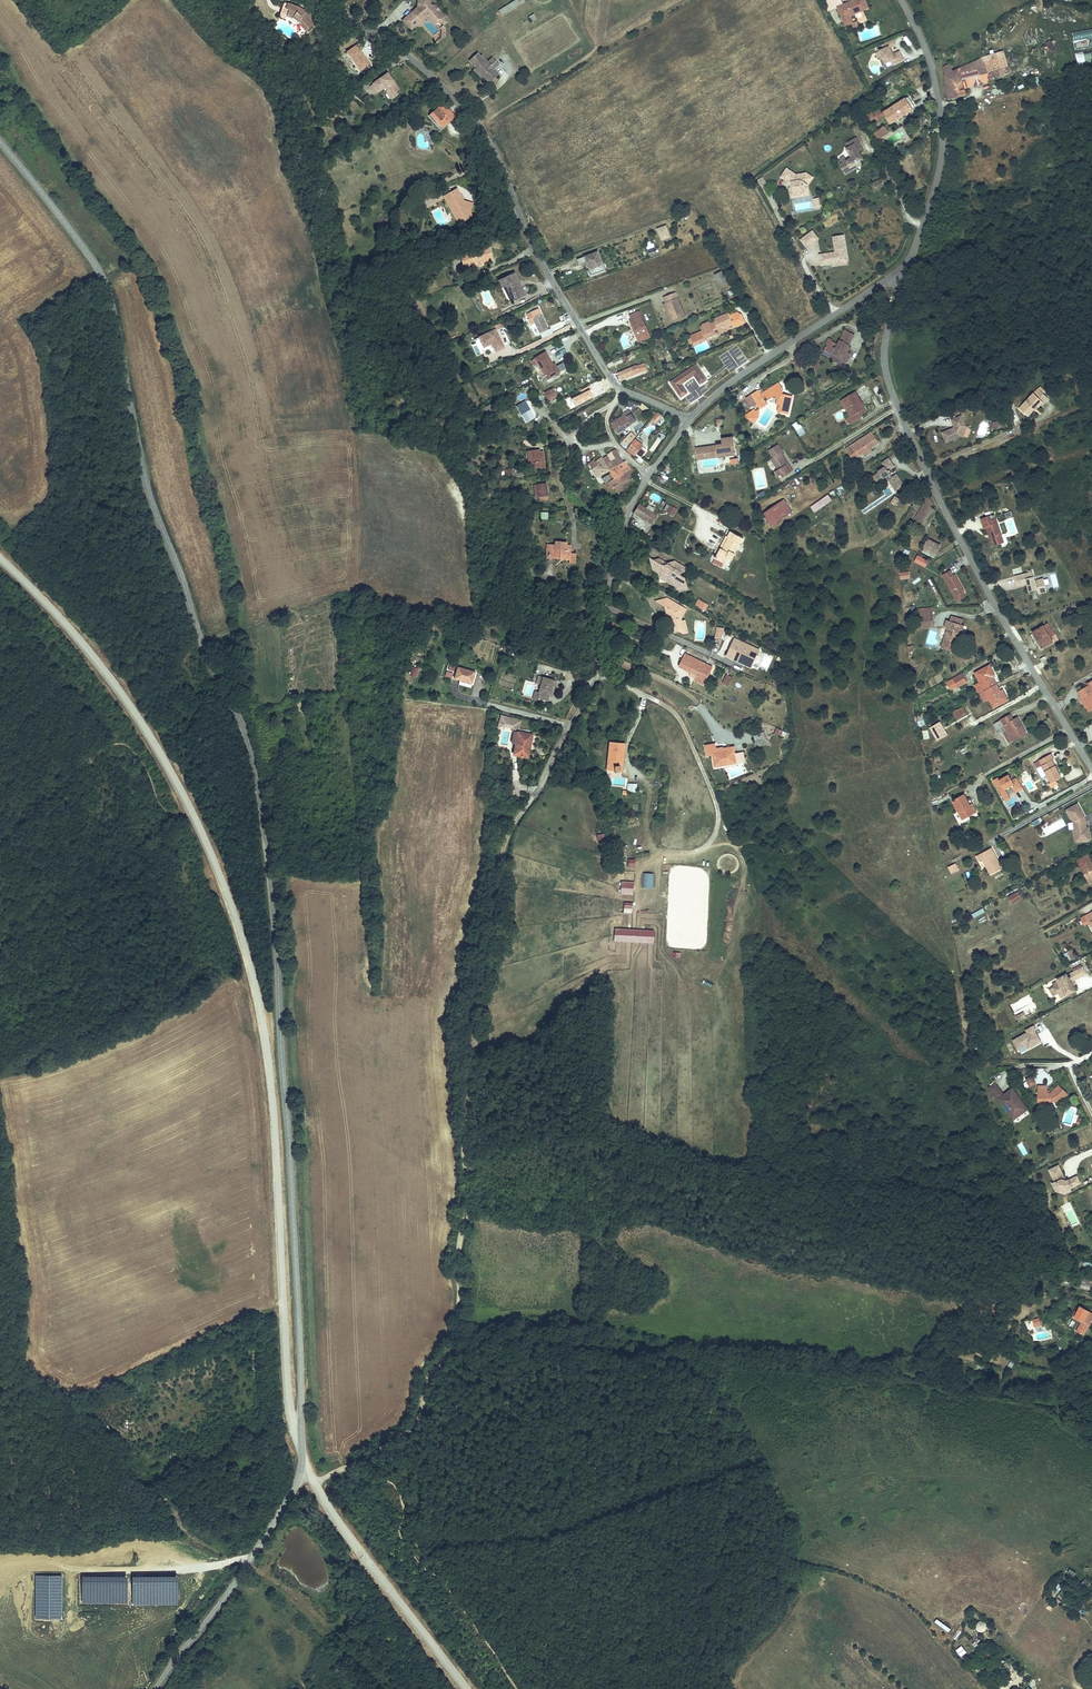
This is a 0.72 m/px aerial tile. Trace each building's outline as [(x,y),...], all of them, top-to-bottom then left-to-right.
[(436,3),(430,3),(431,0),(419,0),(418,2),(421,5),(418,8),(417,8),(414,11),(413,9),(406,15),(414,25),(427,14),(427,13),(430,13),(437,21),(440,18),(444,23),(448,20),(444,15),(445,14),(436,3)] [(520,5),(517,0),(516,0),(498,10),(501,15),(520,5)] [(835,7),(838,6),(847,25),(853,23),(856,21),(855,20),(853,15),(870,7),(866,0),(850,0),(844,3),(843,0),(832,0),(835,7)] [(295,20),(297,19),(298,18),(307,27),(313,22),(302,11),(304,9),(299,6),(286,1),(284,7),(286,7),(285,12),(291,14),(290,15),(295,20)] [(421,5),(418,2),(418,4),(413,9),(414,11),(417,8),(418,8),(421,5)] [(427,13),(427,14),(435,23),(437,21),(430,13),(427,13)] [(414,25),(406,15),(403,18),(411,27),(414,25)] [(298,18),(297,19),(306,29),(307,27),(298,18)] [(856,21),(853,23),(855,28),(861,26),(858,19),(855,20),(856,21)] [(442,35),(436,40),(437,41),(445,34),(446,31),(443,31),(443,28),(442,27),(442,35)] [(1072,32),(1074,50),(1091,48),(1091,30),(1072,32)] [(900,58),(896,51),(889,54),(885,47),(891,44),(888,39),(878,45),(881,49),(877,52),(879,57),(883,63),(889,60),(891,64),(900,58)] [(360,74),(371,65),(356,45),(344,54),(360,74)] [(1091,62),(1091,50),(1075,53),(1077,64),(1091,62)] [(490,82),(500,74),(496,70),(495,71),(494,69),(495,68),(500,64),(494,57),(489,62),(483,54),(481,55),(479,52),(470,59),(476,66),(478,64),(486,73),(484,75),(490,82)] [(1012,54),(1011,63),(1021,64),(1022,55),(1012,54)] [(478,64),(476,66),(484,75),(486,73),(478,64)] [(966,97),(963,85),(961,78),(980,73),(983,72),(982,68),(984,67),(983,64),(944,77),(950,101),(966,97)] [(961,78),(963,85),(982,80),(980,73),(961,78)] [(396,78),(395,77),(380,87),(380,88),(385,95),(386,96),(392,91),(394,94),(396,96),(397,95),(400,98),(403,96),(407,93),(399,82),(397,83),(395,79),(396,78)] [(405,98),(403,96),(400,98),(397,95),(396,96),(394,94),(394,97),(398,102),(400,103),(405,98)] [(892,119),(916,105),(910,95),(886,109),(892,119)] [(426,115),(435,124),(439,119),(444,124),(456,111),(442,98),(426,115)] [(880,105),(869,113),(873,118),(884,111),(880,105)] [(439,119),(435,124),(440,128),(444,124),(439,119)] [(888,124),(877,131),(881,137),(892,130),(888,124)] [(898,130),(886,138),(889,144),(902,136),(898,130)] [(859,149),(861,148),(859,145),(862,143),(855,132),(847,138),(850,142),(851,143),(848,145),(853,152),(848,156),(845,151),(841,154),(844,158),(841,160),(846,167),(857,159),(857,158),(861,154),(862,154),(859,149)] [(846,167),(847,169),(864,158),(861,154),(857,158),(857,159),(846,167)] [(786,167),(780,175),(789,181),(791,181),(791,185),(790,186),(788,187),(789,192),(799,190),(800,193),(807,192),(806,184),(811,176),(805,172),(795,174),(786,167)] [(463,196),(454,184),(449,188),(458,189),(457,195),(463,196)] [(470,206),(472,196),(463,195),(463,196),(457,195),(458,189),(449,188),(445,191),(447,194),(446,198),(452,199),(451,205),(455,206),(454,209),(458,214),(466,215),(467,210),(470,210),(470,206)] [(661,240),(671,236),(667,224),(657,227),(661,240)] [(805,245),(817,236),(812,229),(800,237),(805,245)] [(846,255),(843,231),(832,233),(834,246),(836,246),(836,249),(835,249),(825,251),(826,261),(830,260),(830,256),(834,255),(834,257),(846,255)] [(493,242),(467,249),(470,261),(477,259),(479,261),(483,260),(483,256),(485,255),(486,257),(496,254),(493,242)] [(470,261),(467,249),(464,250),(468,266),(487,260),(486,257),(485,255),(483,256),(483,260),(479,261),(477,259),(470,261)] [(603,267),(596,249),(576,256),(578,262),(585,259),(586,260),(587,260),(588,262),(587,262),(588,266),(590,266),(592,272),(603,267)] [(722,267),(715,271),(721,283),(729,279),(722,267)] [(503,282),(504,282),(508,280),(515,296),(527,291),(517,269),(500,276),(503,282)] [(508,280),(504,282),(511,298),(515,296),(508,280)] [(673,319),(684,314),(674,289),(663,294),(665,299),(673,319)] [(661,300),(670,320),(673,319),(665,299),(661,300)] [(527,313),(530,317),(532,316),(539,332),(549,328),(540,307),(527,313)] [(634,322),(638,332),(648,328),(640,308),(631,312),(634,322)] [(714,333),(736,323),(735,319),(731,311),(730,308),(713,316),(714,318),(709,320),(708,318),(701,321),(700,323),(701,327),(700,328),(699,327),(697,328),(698,330),(687,334),(689,341),(692,340),(705,335),(713,331),(714,333)] [(742,316),(738,311),(735,309),(731,311),(735,319),(742,316)] [(532,316),(530,317),(537,333),(539,332),(532,316)] [(495,327),(479,335),(484,345),(491,342),(496,351),(505,346),(495,327)] [(842,366),(847,356),(846,355),(847,352),(846,351),(844,350),(847,344),(852,334),(843,329),(835,343),(830,341),(830,339),(827,337),(824,343),(825,343),(822,350),(830,354),(832,362),(834,362),(842,366)] [(649,330),(639,334),(641,340),(651,335),(649,330)] [(527,350),(541,346),(540,341),(526,345),(527,350)] [(476,355),(481,353),(477,343),(472,345),(476,355)] [(544,348),(533,355),(547,377),(562,369),(557,362),(554,364),(544,348)] [(648,359),(619,369),(622,377),(647,367),(646,363),(649,362),(648,359)] [(701,366),(696,360),(692,362),(670,380),(682,395),(689,390),(682,381),(693,372),(701,382),(709,376),(701,366)] [(701,366),(709,376),(713,372),(705,362),(701,366)] [(788,412),(792,394),(781,392),(782,389),(777,382),(758,394),(755,389),(747,394),(756,408),(764,403),(760,397),(763,395),(766,398),(770,396),(776,398),(775,403),(778,403),(777,410),(788,412)] [(554,385),(546,389),(551,395),(558,391),(554,385)] [(852,393),(841,399),(852,415),(850,416),(844,420),(847,424),(852,422),(859,417),(857,415),(864,411),(862,409),(863,408),(852,393)] [(1033,393),(1022,405),(1027,409),(1023,413),(1029,418),(1035,411),(1038,413),(1046,404),(1033,393)] [(525,396),(522,398),(530,413),(533,411),(525,396)] [(530,413),(522,398),(518,400),(523,410),(518,412),(521,418),(530,413)] [(852,415),(841,399),(840,401),(850,416),(852,415)] [(648,413),(651,409),(642,402),(639,407),(648,413)] [(656,423),(662,416),(658,412),(651,419),(656,423)] [(625,416),(614,422),(618,430),(639,419),(636,414),(626,419),(625,416)] [(965,428),(961,417),(952,421),(954,425),(955,425),(956,427),(956,429),(955,430),(954,429),(942,434),(946,444),(961,438),(961,437),(965,428)] [(793,423),(799,436),(805,433),(799,420),(793,423)] [(646,440),(637,433),(631,442),(639,449),(646,440)] [(852,460),(877,443),(871,434),(847,451),(852,460)] [(724,443),(698,448),(700,459),(738,453),(735,435),(723,437),(724,443)] [(657,437),(650,451),(654,453),(661,439),(657,437)] [(615,463),(623,458),(615,445),(612,447),(613,450),(609,453),(610,455),(615,463)] [(780,455),(779,454),(781,453),(781,452),(777,445),(766,451),(771,458),(769,459),(775,471),(773,472),(776,477),(779,475),(781,478),(790,473),(788,469),(786,470),(784,466),(786,465),(780,455)] [(540,451),(539,449),(539,446),(532,448),(526,448),(528,458),(532,457),(534,467),(549,464),(546,451),(544,449),(540,451)] [(600,471),(610,466),(605,457),(604,455),(597,460),(596,457),(590,461),(594,466),(596,464),(600,471)] [(615,463),(610,455),(605,457),(610,466),(611,466),(615,463)] [(891,472),(889,470),(894,466),(888,457),(881,462),(884,466),(877,471),(877,472),(872,476),(877,482),(886,475),(889,479),(888,479),(896,491),(904,485),(896,473),(891,477),(889,474),(891,472)] [(610,482),(617,477),(621,475),(617,469),(627,463),(623,458),(615,463),(611,466),(612,469),(615,474),(608,479),(610,482)] [(775,471),(769,459),(764,462),(771,474),(772,473),(773,472),(775,471)] [(620,482),(614,485),(620,494),(626,491),(622,485),(630,480),(638,475),(632,467),(631,467),(628,462),(627,463),(617,469),(621,475),(617,477),(620,482)] [(608,479),(615,474),(612,469),(602,475),(606,480),(608,479)] [(620,482),(617,477),(610,482),(613,486),(614,485),(620,482)] [(627,493),(632,483),(630,480),(622,485),(626,491),(627,493)] [(551,499),(548,483),(539,484),(542,500),(551,499)] [(927,490),(914,514),(912,518),(923,524),(932,507),(928,504),(931,498),(927,490)] [(781,500),(761,514),(769,526),(789,512),(781,500)] [(640,502),(635,510),(655,521),(660,513),(640,502)] [(669,506),(665,513),(673,518),(677,511),(669,506)] [(1003,542),(994,513),(980,518),(983,527),(985,526),(988,534),(989,534),(991,537),(993,545),(1003,542)] [(643,533),(632,527),(629,533),(639,539),(642,536),(643,533)] [(722,551),(716,561),(724,566),(726,567),(729,561),(732,563),(744,541),(732,534),(728,540),(729,540),(723,551),(722,551)] [(556,541),(550,540),(549,552),(561,553),(561,552),(570,553),(570,557),(569,560),(576,561),(577,550),(572,550),(573,542),(568,541),(568,538),(556,537),(556,541)] [(927,538),(923,545),(936,553),(940,546),(927,538)] [(721,550),(722,551),(723,551),(729,540),(728,540),(726,539),(721,550)] [(549,552),(550,540),(547,540),(546,554),(570,557),(570,553),(561,552),(561,553),(549,552)] [(889,541),(888,546),(901,551),(903,546),(889,541)] [(914,562),(926,566),(929,559),(917,554),(914,562)] [(653,561),(650,565),(654,567),(652,572),(657,574),(659,579),(664,577),(666,583),(672,580),(676,590),(679,592),(687,589),(683,577),(677,574),(677,572),(686,569),(685,567),(673,560),(667,563),(666,565),(663,566),(653,561)] [(724,566),(716,561),(714,565),(722,570),(724,566)] [(942,572),(951,588),(953,586),(957,592),(961,590),(963,588),(953,571),(952,571),(950,567),(942,572)] [(899,571),(900,579),(910,578),(909,571),(899,571)] [(1045,586),(1043,577),(1034,580),(1032,571),(1014,575),(1017,585),(1027,582),(1029,590),(1037,588),(1045,586)] [(953,586),(951,588),(957,599),(964,595),(961,590),(957,592),(953,586)] [(670,599),(664,600),(665,606),(667,607),(673,609),(674,617),(678,619),(679,621),(677,622),(675,624),(676,632),(681,631),(683,633),(690,632),(687,620),(684,620),(684,619),(686,614),(685,610),(686,608),(670,599)] [(706,610),(708,602),(697,599),(694,606),(706,610)] [(673,609),(667,607),(669,617),(675,620),(677,622),(679,621),(678,619),(674,617),(673,609)] [(932,620),(931,611),(918,613),(919,622),(932,620)] [(959,624),(960,619),(950,616),(948,621),(959,624)] [(958,638),(962,625),(959,624),(948,621),(945,620),(944,626),(946,627),(941,647),(952,650),(956,637),(958,638)] [(1043,624),(1031,630),(1040,646),(1051,640),(1043,624)] [(722,639),(725,628),(717,625),(714,636),(722,639)] [(1077,630),(1071,632),(1077,643),(1082,640),(1077,630)] [(752,667),(760,648),(734,636),(725,656),(752,667)] [(685,655),(685,656),(711,668),(712,667),(685,655)] [(711,668),(685,656),(680,667),(695,673),(692,680),(704,684),(711,668)] [(475,677),(478,666),(458,660),(455,672),(475,677)] [(448,663),(445,676),(453,677),(456,665),(448,663)] [(980,696),(995,687),(990,677),(993,675),(989,668),(975,676),(980,684),(975,687),(980,696)] [(549,693),(552,681),(551,680),(551,678),(542,675),(538,689),(537,693),(533,692),(532,695),(536,697),(537,695),(546,698),(548,693),(549,693)] [(1075,688),(1087,706),(1091,702),(1091,675),(1086,679),(1086,681),(1075,688)] [(732,685),(735,679),(728,676),(726,682),(732,685)] [(961,677),(951,683),(955,692),(966,686),(961,677)] [(1001,697),(995,687),(980,696),(984,704),(989,701),(994,710),(1007,703),(1003,696),(1001,697)] [(967,717),(962,709),(952,714),(956,722),(967,717)] [(922,713),(915,716),(919,727),(926,724),(922,713)] [(1010,714),(997,722),(998,724),(1001,729),(1007,725),(1009,728),(1012,727),(1016,732),(1018,735),(1028,730),(1027,727),(1021,715),(1017,717),(1013,719),(1010,714)] [(522,730),(524,722),(505,718),(503,724),(509,725),(517,727),(519,728),(518,733),(522,734),(520,746),(518,756),(532,759),(536,736),(534,736),(535,732),(523,730),(523,731),(522,730)] [(774,733),(781,736),(783,730),(777,727),(774,733)] [(1012,727),(1009,728),(1014,737),(1018,735),(1016,732),(1012,727)] [(618,741),(618,737),(612,737),(614,762),(628,761),(627,741),(618,741)] [(735,751),(735,747),(724,748),(725,750),(723,751),(722,749),(717,750),(717,746),(716,742),(706,743),(708,754),(714,753),(716,763),(726,761),(726,762),(737,761),(735,751)] [(745,759),(743,750),(735,751),(737,761),(745,759)] [(1054,783),(1064,777),(1055,760),(1057,759),(1054,754),(1042,761),(1044,766),(1054,783)] [(1015,793),(1023,788),(1017,776),(1012,778),(1008,770),(993,779),(1005,802),(1011,798),(1006,788),(1011,785),(1015,793)] [(630,781),(630,789),(642,790),(642,782),(630,781)] [(1016,794),(1023,805),(1031,800),(1024,789),(1016,794)] [(956,803),(965,819),(978,811),(976,806),(973,808),(971,805),(966,795),(959,799),(960,801),(956,803)] [(1088,817),(1080,804),(1070,809),(1076,820),(1078,835),(1083,834),(1084,840),(1091,839),(1091,831),(1091,827),(1089,827),(1088,817)] [(1042,828),(1046,836),(1066,826),(1063,819),(1042,828)] [(994,847),(980,855),(983,861),(987,859),(995,873),(1005,867),(994,847)] [(1083,865),(1091,880),(1091,858),(1090,855),(1081,860),(1084,865),(1083,865)] [(962,868),(959,862),(954,865),(957,871),(962,868)] [(654,887),(655,873),(643,872),(643,887),(654,887)] [(633,894),(634,881),(621,880),(621,893),(633,894)] [(1022,889),(1013,894),(1016,900),(1026,895),(1022,889)] [(631,913),(633,902),(624,901),(623,912),(631,913)] [(975,917),(985,912),(983,908),(973,913),(975,917)] [(654,942),(654,930),(615,927),(614,940),(654,942)] [(1084,965),(1080,968),(1084,975),(1088,972),(1084,965)] [(1080,968),(1072,972),(1077,981),(1082,979),(1080,977),(1084,975),(1080,968)] [(1071,971),(1063,975),(1064,977),(1058,980),(1059,982),(1055,984),(1053,988),(1055,991),(1060,991),(1069,987),(1072,992),(1073,991),(1075,990),(1080,987),(1077,981),(1072,972),(1071,971)] [(1023,1019),(1030,1016),(1027,1011),(1020,1015),(1023,1019)] [(1041,1036),(1039,1034),(1041,1033),(1039,1029),(1040,1028),(1038,1024),(1030,1028),(1031,1031),(1017,1039),(1022,1048),(1031,1043),(1033,1047),(1041,1042),(1039,1038),(1041,1036)] [(1040,1083),(1036,1075),(1030,1078),(1034,1086),(1040,1083)] [(1041,1083),(1041,1092),(1044,1092),(1043,1103),(1051,1104),(1053,1101),(1055,1101),(1058,1099),(1060,1101),(1064,1097),(1066,1099),(1072,1092),(1064,1083),(1055,1091),(1051,1091),(1051,1084),(1041,1083)] [(1000,1085),(993,1091),(998,1097),(1005,1092),(1000,1085)] [(1005,1092),(998,1097),(1002,1102),(1004,1101),(1019,1122),(1031,1111),(1016,1090),(1011,1095),(1013,1097),(1011,1099),(1009,1096),(1008,1097),(1005,1092)] [(1023,1143),(1018,1146),(1023,1156),(1028,1154),(1023,1143)] [(1061,1164),(1052,1169),(1057,1181),(1055,1183),(1058,1190),(1059,1189),(1062,1188),(1068,1190),(1069,1192),(1074,1190),(1073,1188),(1083,1182),(1080,1175),(1072,1179),(1071,1178),(1069,1179),(1066,1179),(1067,1177),(1061,1164)] [(1068,1203),(1060,1207),(1064,1213),(1066,1213),(1070,1220),(1076,1217),(1068,1203)] [(1084,1269),(1081,1277),(1091,1281),(1091,1272),(1084,1269)] [(1080,1297),(1077,1304),(1075,1307),(1083,1311),(1082,1313),(1077,1321),(1083,1325),(1087,1319),(1091,1321),(1091,1319),(1091,1312),(1090,1311),(1091,1309),(1091,1310),(1091,1304),(1080,1297)] [(1083,1311),(1075,1307),(1077,1304),(1075,1303),(1073,1308),(1082,1313),(1083,1311)] [(1038,1311),(1030,1312),(1032,1319),(1039,1318),(1038,1311)] [(1069,1568),(1066,1573),(1073,1577),(1076,1572),(1069,1568)] [(36,1576),(35,1617),(61,1617),(61,1576),(36,1576)] [(82,1577),(82,1602),(127,1602),(127,1576),(82,1577)] [(132,1578),(133,1603),(178,1603),(178,1577),(132,1578)] [(1081,1583),(1087,1587),(1090,1582),(1085,1578),(1081,1583)] [(949,1631),(951,1628),(937,1619),(935,1622),(949,1631)] [(978,1632),(988,1629),(985,1620),(976,1623),(978,1632)] [(971,1644),(977,1650),(984,1644),(978,1638),(971,1644)] [(961,1656),(967,1652),(962,1645),(956,1650),(961,1656)]
